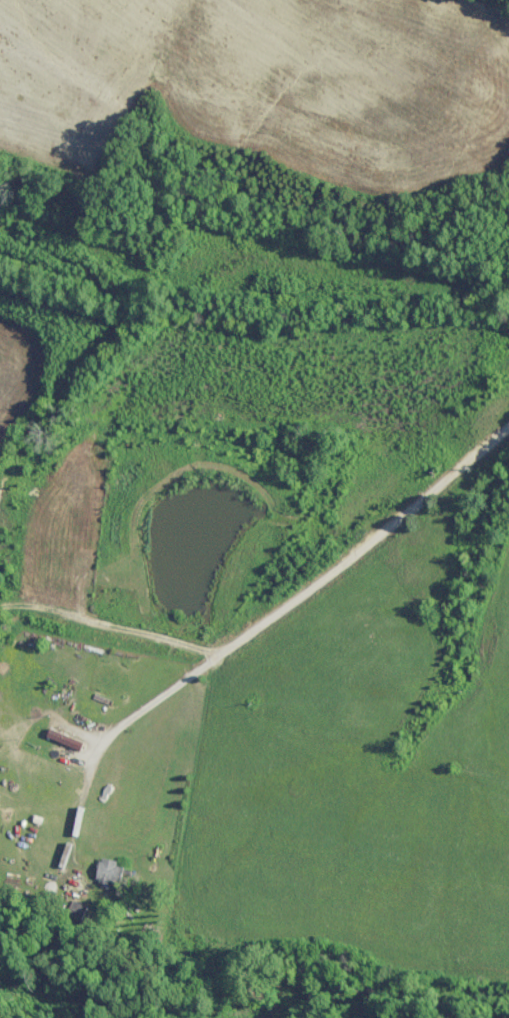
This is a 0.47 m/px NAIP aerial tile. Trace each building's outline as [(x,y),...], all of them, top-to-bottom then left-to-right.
[(43,738),(77,749),(80,740),(46,729),(43,738)] [(123,865),(97,859),(92,881),(118,887),(123,865)]
